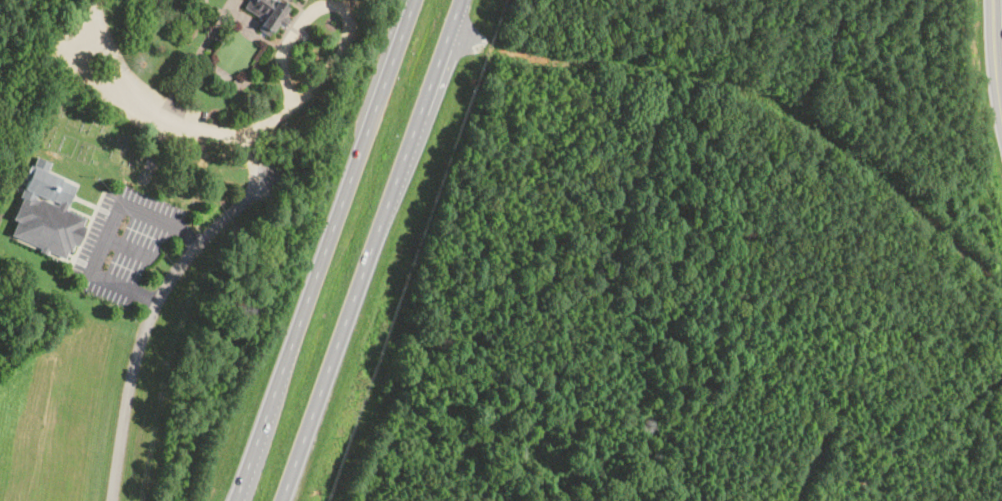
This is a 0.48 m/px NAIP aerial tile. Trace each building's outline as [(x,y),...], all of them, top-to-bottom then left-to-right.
[(263,25),(260,30),(264,32),(269,35),(276,22),(282,26),(284,22),(286,19),(281,15),(286,6),(276,0),(250,0),(245,7),(264,19),(261,24),(263,25)] [(18,196),(25,179),(22,177),(28,163),(32,165),(36,156),(51,162),(47,170),(47,171),(76,184),(65,209),(85,217),(82,224),(86,226),(77,246),(73,245),(70,251),(67,250),(64,257),(46,249),(44,253),(38,250),(39,246),(10,233),(16,219),(11,217),(20,196),(18,196)]
